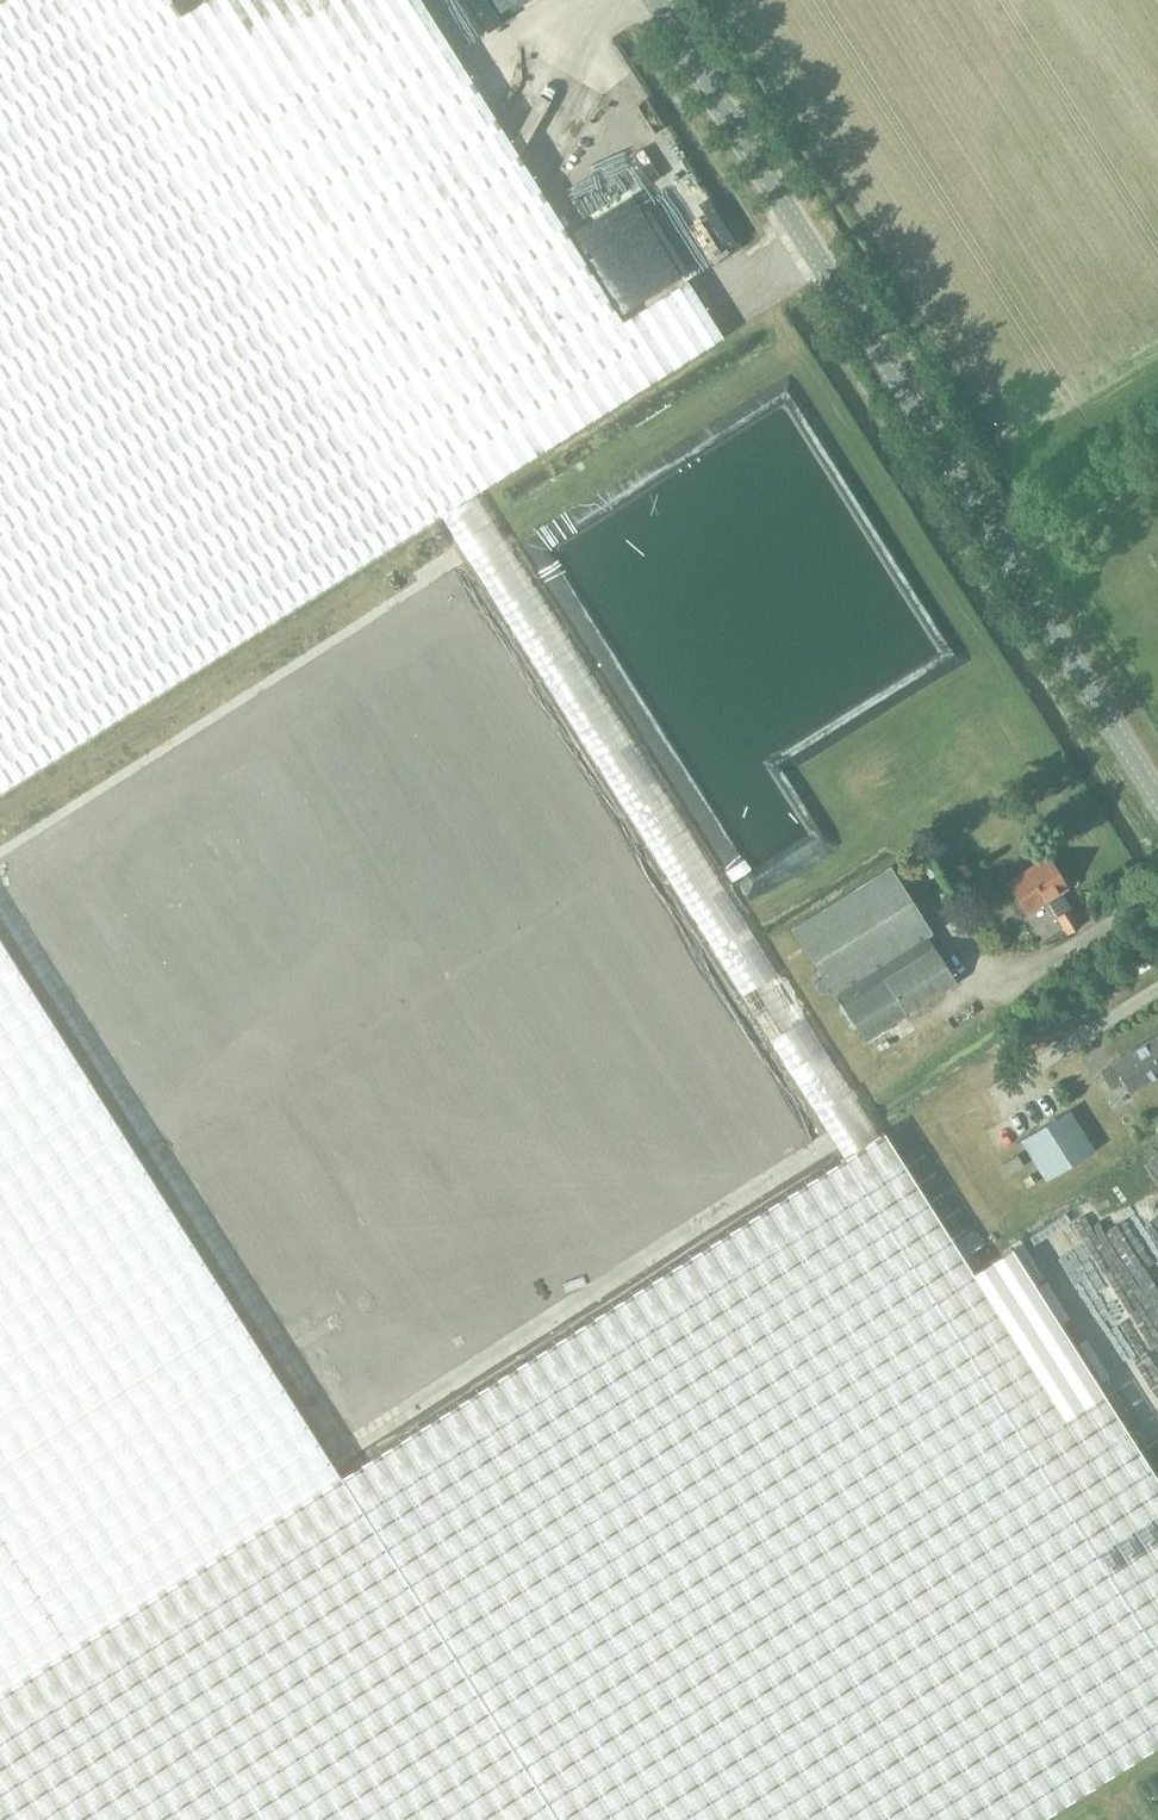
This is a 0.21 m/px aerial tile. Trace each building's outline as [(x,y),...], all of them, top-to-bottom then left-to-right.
[(179,16),(169,0),(3,0),(0,2),(0,791),(721,336),(629,189),(564,230),(420,0),(205,0),(179,16)] [(1044,859),(1007,882),(1027,913),(1045,902),(1066,936),(1080,927),(1059,893),(1063,890),(1044,859)] [(934,937),(915,908),(889,866),(823,908),(790,929),(835,999),(837,998),(928,940),(934,937)] [(731,924),(709,937),(825,1135),(846,1123),(839,1112),(852,1104),(741,915),(730,922),(731,924)] [(928,940),(837,998),(864,1041),(955,983),(928,940)] [(0,944),(0,1693),(339,1479),(0,944)] [(1053,1026),(1064,1020),(1060,1014),(1049,1020),(1053,1026)] [(1157,1074),(1157,1040),(1155,1036),(1110,1064),(1111,1066),(1099,1073),(1109,1088),(1121,1081),(1128,1092),(1157,1074)] [(1021,1141),(1045,1180),(1092,1151),(1068,1112),(1021,1141)] [(1157,1742),(1157,1488),(1009,1252),(969,1277),(880,1137),(339,1479),(0,1693),(0,1819),(1036,1819),(1157,1742)] [(1012,1147),(998,1157),(1008,1171),(1022,1161),(1012,1147)]
